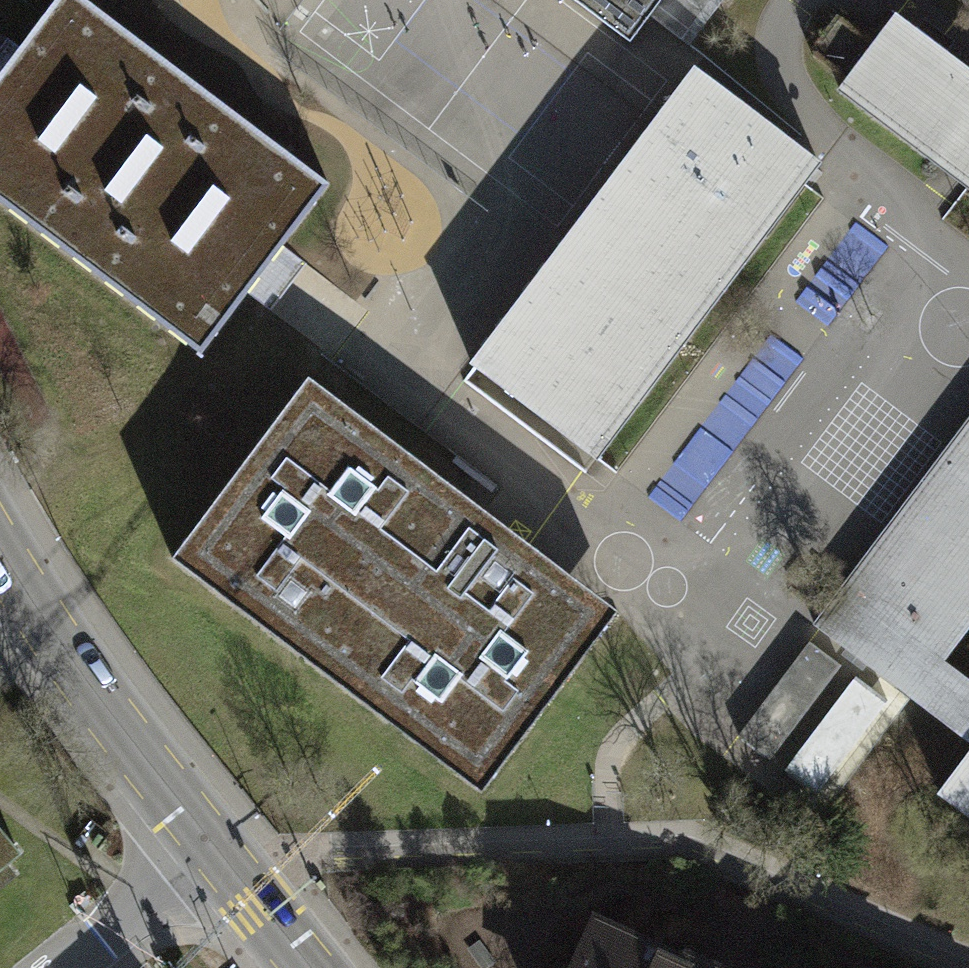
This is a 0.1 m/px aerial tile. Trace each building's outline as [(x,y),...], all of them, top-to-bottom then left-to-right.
[(82,0),(57,0),(44,17),(19,49),(2,72),(0,75),(0,203),(198,352),(244,291),(262,267),(280,243),(326,183),(82,0)] [(629,43),(650,15),(691,46),(726,0),(572,0),(629,43)] [(840,18),(837,17),(836,18),(813,48),(812,57),(846,83),(875,45),(856,31),(840,18)] [(841,90),(939,164),(954,175),(968,187),(968,72),(896,17),(875,45),(846,83),(841,90)] [(19,49),(8,41),(0,50),(0,75),(19,49)] [(651,129),(473,364),(475,365),(481,370),(595,456),(802,184),(810,173),(817,164),(695,72),(651,129)] [(306,264),(280,243),(244,291),(267,309),(270,311),(306,264)] [(483,513),(304,380),(171,560),(479,788),(613,608),(583,586),(516,537),(483,513)] [(816,629),(835,643),(891,569),(968,466),(968,427),(816,629)] [(891,569),(835,643),(910,700),(963,740),(968,743),(968,744),(968,683),(948,667),(968,640),(968,466),(891,569)] [(843,668),(810,643),(738,736),(771,761),(843,668)] [(889,703),(856,678),(785,771),(818,796),(889,703)] [(968,817),(968,756),(940,795),(968,817)] [(16,877),(10,871),(20,861),(0,837),(0,892),(16,877)] [(585,922),(565,967),(693,967),(585,922)]
